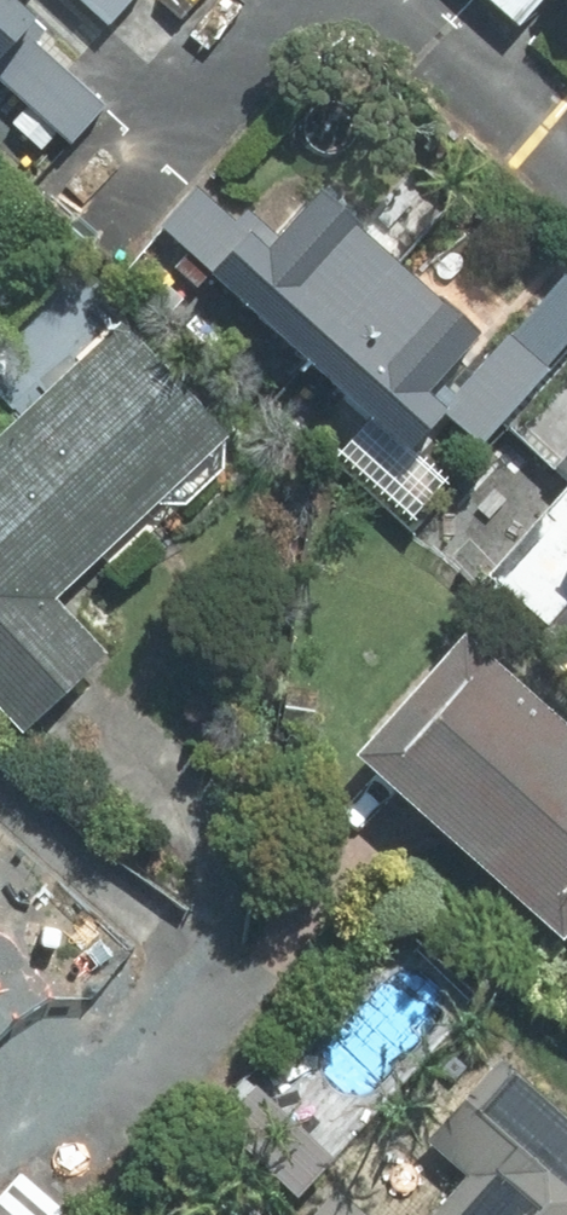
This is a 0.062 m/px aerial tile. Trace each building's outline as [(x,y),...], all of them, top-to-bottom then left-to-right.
[(69,145),(121,87),(34,9),(42,0),(0,0),(0,83),(69,145)] [(521,29),(546,0),(488,0),(521,29)] [(142,243),(412,478),(450,435),(478,459),(566,358),(566,258),(502,333),(320,174),(274,227),(207,168),(142,243)] [(0,437),(0,721),(22,744),(119,650),(87,618),(260,449),(127,313),(0,437)] [(482,596),(558,656),(566,644),(566,490),(482,596)] [(473,625),(363,752),(566,926),(566,705),(473,625)] [(511,1047),(437,1130),(484,1173),(446,1214),(566,1214),(566,1098),(511,1047)] [(276,1214),(375,1214),(320,1166),(276,1214)] [(27,1169),(0,1199),(0,1214),(78,1214),(27,1169)]
